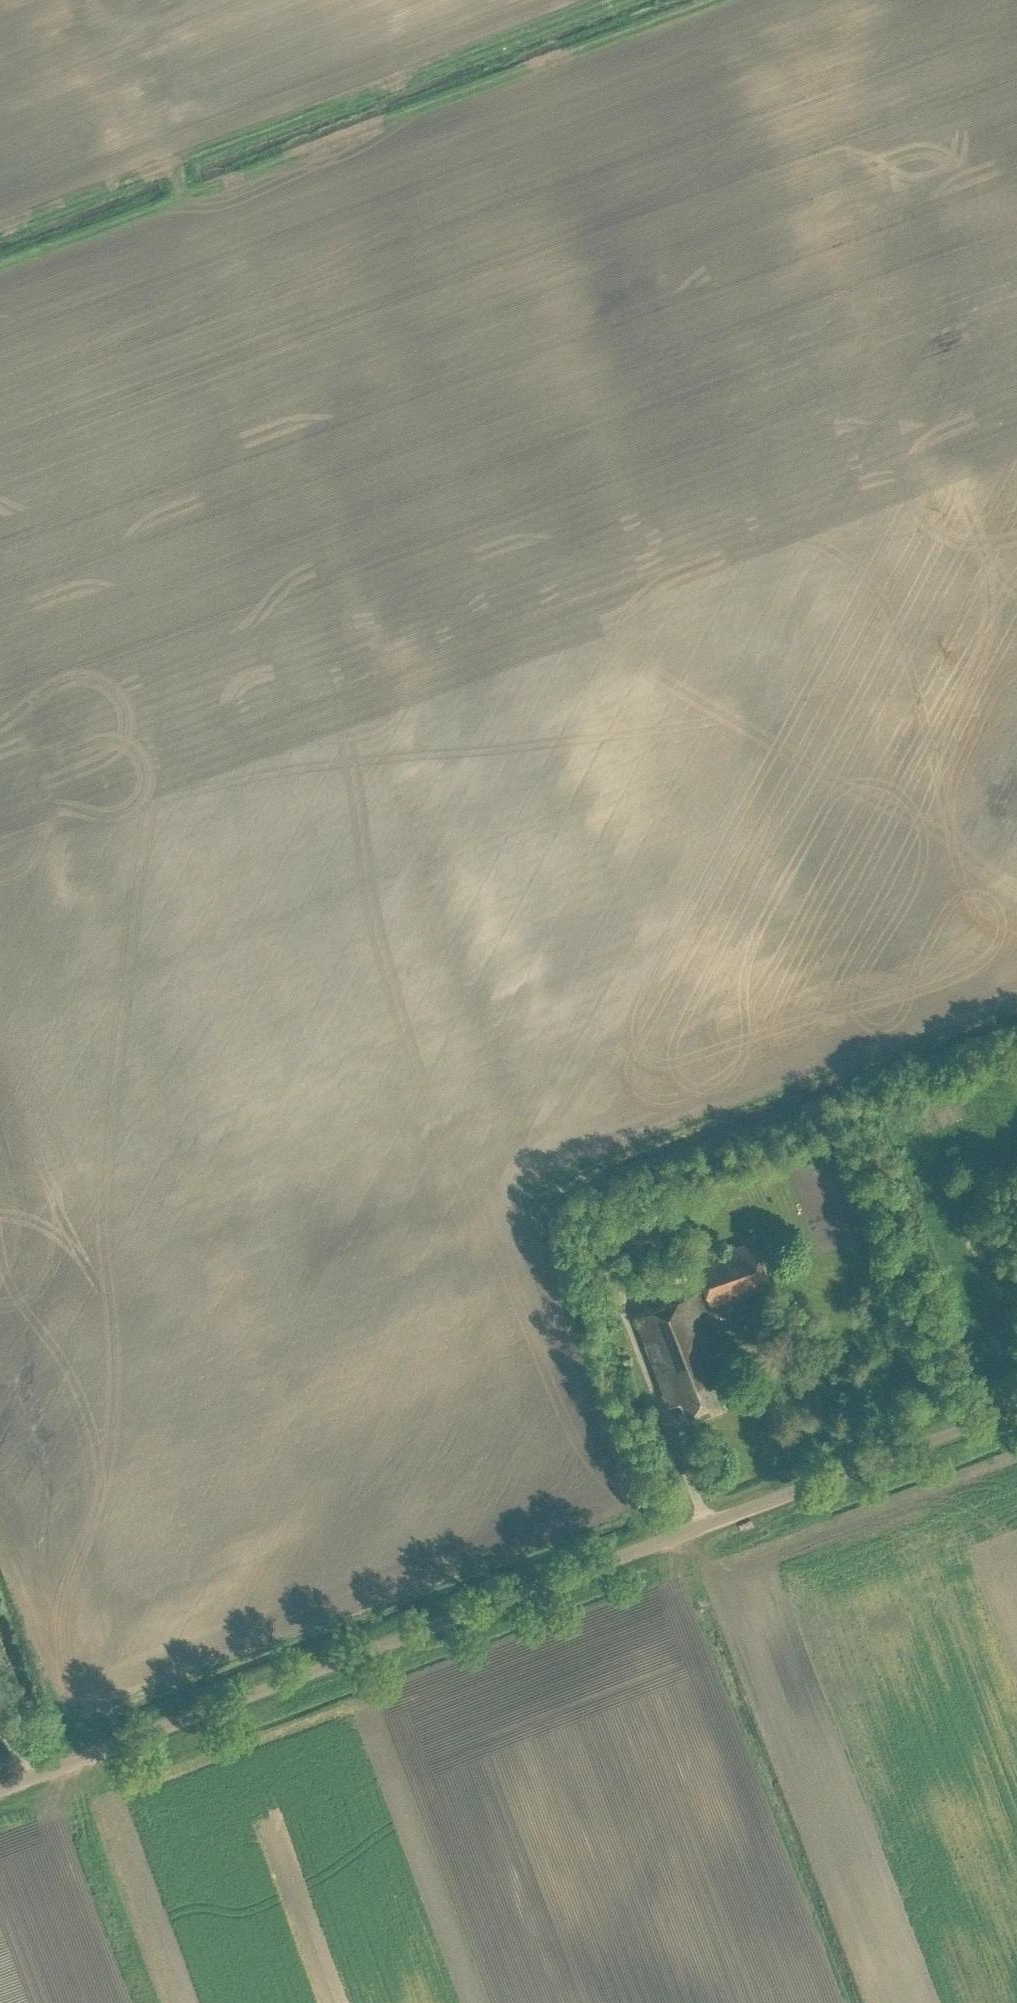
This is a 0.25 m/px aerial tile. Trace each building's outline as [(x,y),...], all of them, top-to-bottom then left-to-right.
[(726,1302),(773,1284),(755,1238),(696,1261),(713,1307),(726,1302)] [(719,1386),(729,1382),(717,1352),(724,1350),(701,1289),(635,1313),(670,1405),(683,1399),(690,1417),(726,1404),(719,1386)] [(729,1310),(726,1302),(713,1307),(717,1316),(729,1311),(729,1310)]
